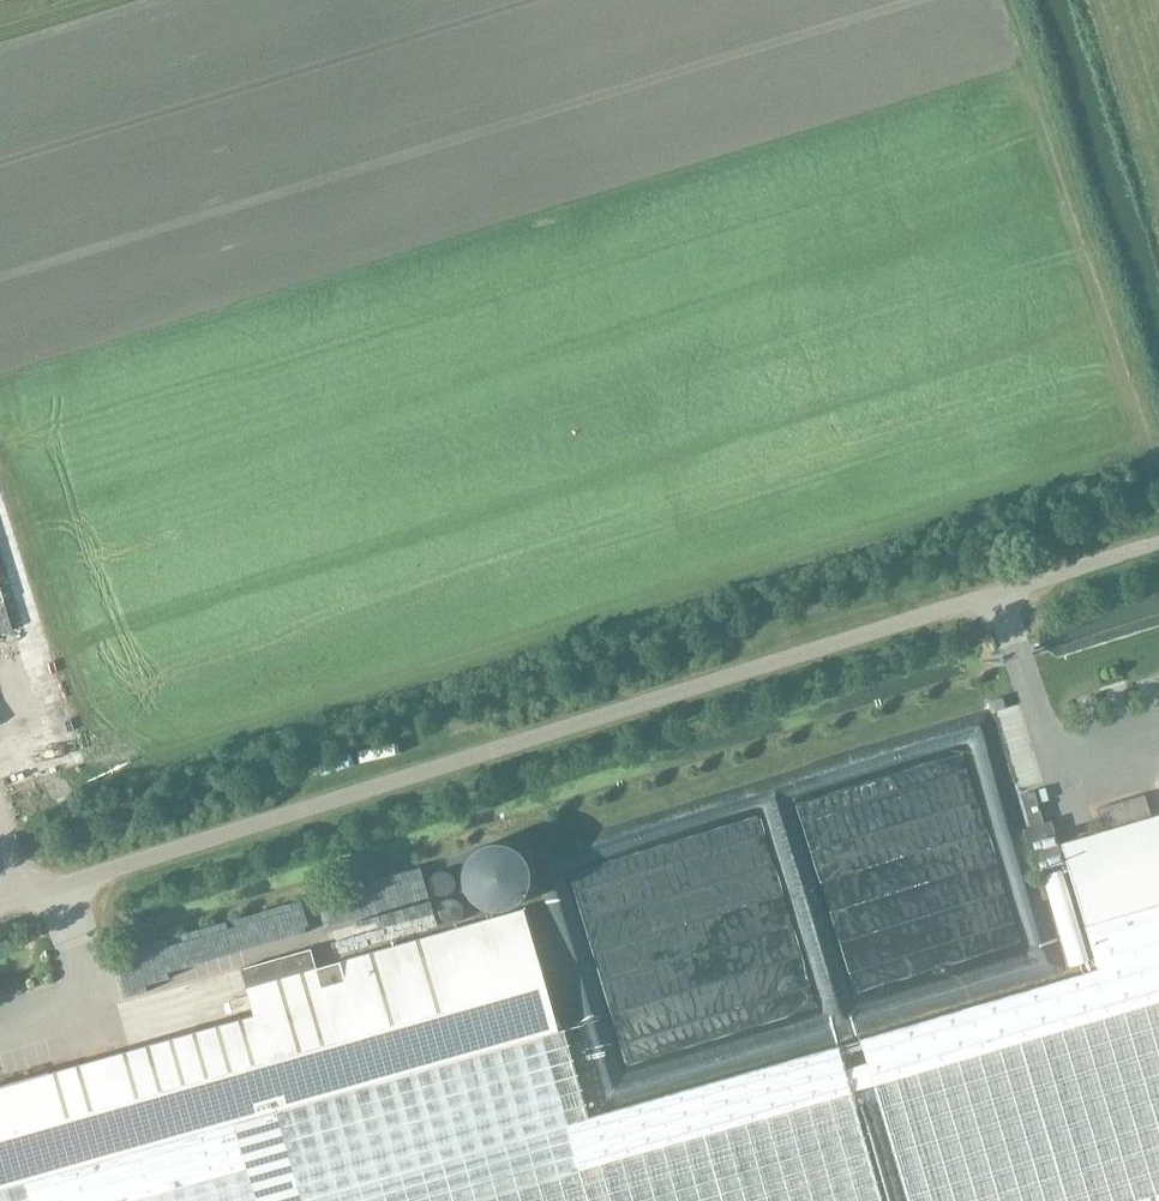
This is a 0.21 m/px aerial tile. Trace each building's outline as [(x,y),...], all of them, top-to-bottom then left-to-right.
[(1030,827),(1043,823),(1034,790),(1021,794),(1030,827)] [(1084,926),(1158,904),(1158,815),(1150,818),(1143,795),(1096,809),(1102,832),(1060,844),(1084,926)] [(1064,864),(1051,820),(1043,823),(1030,827),(1023,828),(1036,872),(1064,864)] [(1084,926),(1097,969),(858,1040),(906,1200),(1158,1200),(1158,904),(1084,926)] [(557,1033),(523,910),(433,936),(316,969),(310,949),(239,969),(252,1017),(0,1087),(0,1189),(557,1033)] [(852,1042),(587,1119),(563,1032),(557,1033),(0,1189),(0,1200),(898,1200),(852,1042)]
